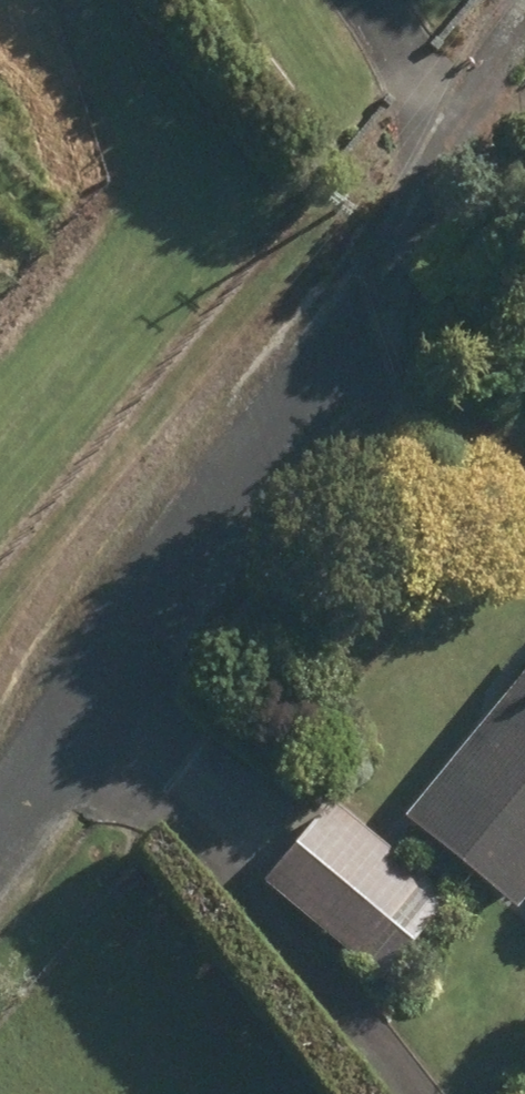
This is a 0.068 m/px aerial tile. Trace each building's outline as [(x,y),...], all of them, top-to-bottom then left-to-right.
[(512,912),(524,896),(524,674),(402,821),(512,912)] [(264,886),(380,980),(446,901),(330,805),(264,886)]
